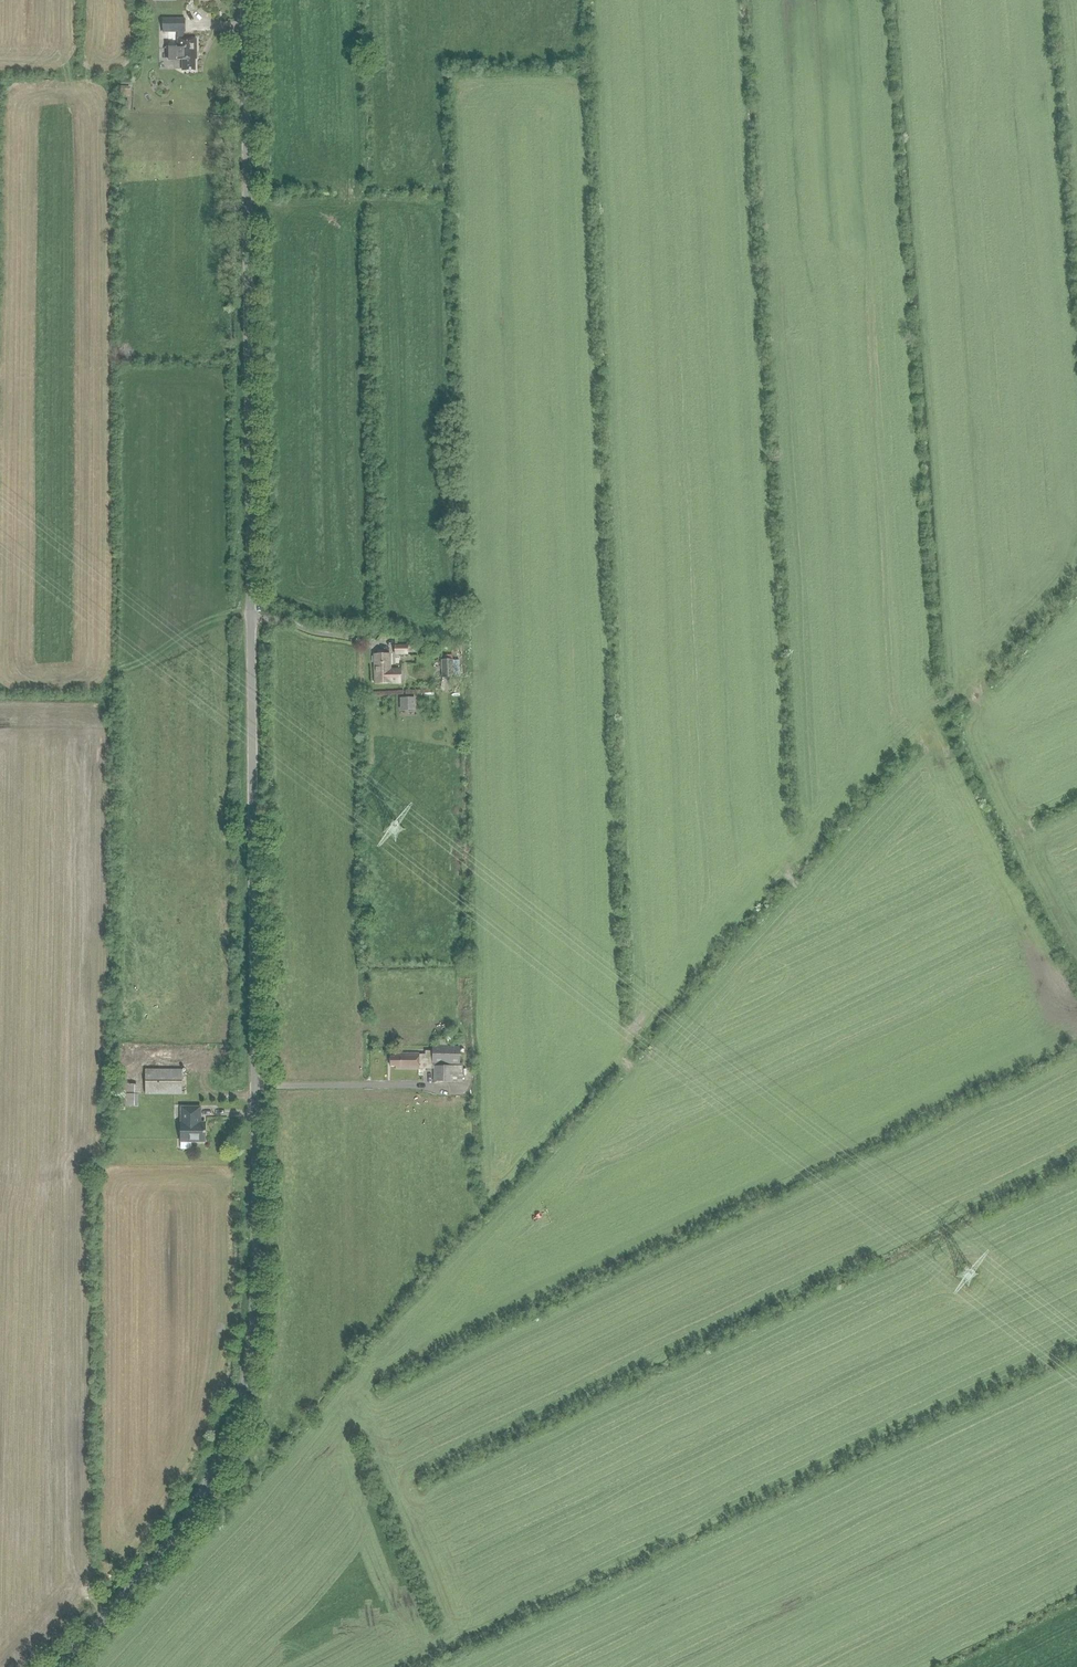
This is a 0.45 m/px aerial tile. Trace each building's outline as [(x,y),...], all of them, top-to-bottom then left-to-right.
[(185,19),(163,19),(163,32),(185,32),(185,19)] [(196,39),(178,39),(178,48),(162,48),(162,49),(168,48),(168,60),(175,60),(175,61),(176,61),(176,58),(178,58),(178,60),(182,60),(182,70),(185,70),(185,71),(195,71),(195,60),(196,60),(196,39)] [(121,95),(130,96),(131,87),(121,87),(121,95)] [(395,654),(408,654),(407,646),(395,646),(395,654)] [(391,682),(400,682),(400,670),(391,671),(390,654),(374,654),(375,684),(391,683),(391,682)] [(441,660),(442,678),(454,677),(453,659),(441,660)] [(415,697),(400,698),(400,711),(416,710),(415,697)] [(432,1046),(432,1051),(425,1051),(425,1055),(419,1055),(419,1054),(395,1054),(395,1057),(390,1057),(390,1066),(395,1066),(395,1069),(419,1069),(434,1069),(434,1081),(463,1082),(462,1064),(460,1063),(460,1049),(464,1049),(464,1041),(432,1040),(432,1046)] [(182,1070),(145,1070),(145,1095),(182,1095),(182,1070)] [(121,1106),(138,1106),(138,1084),(123,1084),(123,1094),(121,1094),(121,1106)] [(181,1123),(181,1141),(196,1141),(197,1142),(201,1142),(203,1141),(205,1141),(205,1123),(200,1123),(200,1108),(182,1108),(182,1123),(181,1123)]
